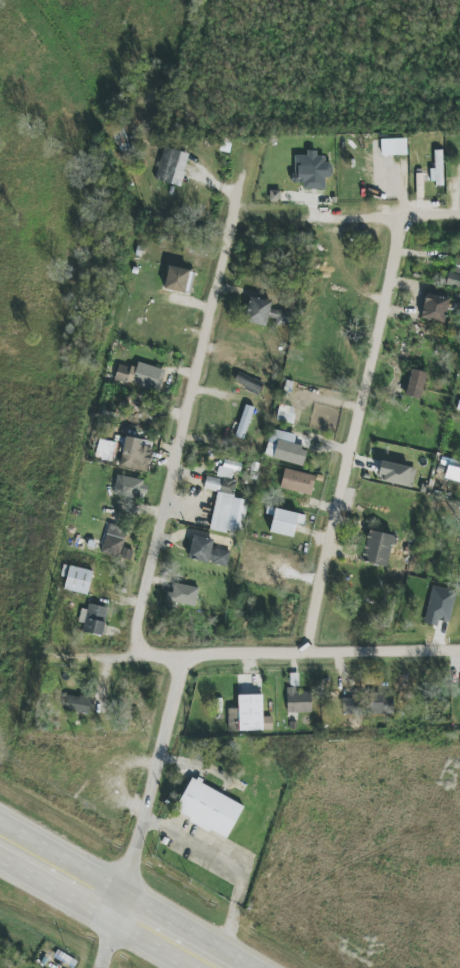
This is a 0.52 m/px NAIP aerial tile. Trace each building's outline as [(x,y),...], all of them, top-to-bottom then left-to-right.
[(117,147),(129,142),(123,126),(111,130),(117,147)] [(406,139),(381,139),(381,156),(407,155),(406,139)] [(189,154),(163,148),(155,181),(181,187),(189,154)] [(443,150),(434,151),(434,169),(430,169),(430,184),(443,184),(443,150)] [(303,190),(325,190),(325,178),(332,178),(332,163),(325,163),(325,156),(316,156),(316,151),(307,151),(307,156),(294,156),(294,183),(303,184),(303,190)] [(280,191),(270,191),(269,202),(280,202),(280,191)] [(193,270),(167,267),(164,291),(191,294),(193,270)] [(459,289),(459,275),(447,272),(444,285),(459,289)] [(449,299),(426,294),(420,318),(444,323),(449,299)] [(267,325),(267,318),(276,319),(276,325),(290,325),(291,310),(270,309),(270,300),(246,299),(245,324),(267,325)] [(146,370),(117,365),(115,381),(143,387),(146,370)] [(427,373),(411,369),(405,396),(420,399),(427,373)] [(233,382),(257,395),(262,388),(237,374),(233,382)] [(254,408),(245,405),(235,437),(244,440),(254,408)] [(296,435),(271,430),(265,458),(304,465),(307,448),(293,446),(296,435)] [(147,472),(152,448),(141,446),(142,440),(125,436),(119,467),(147,472)] [(377,481),(412,488),(416,469),(381,462),(377,481)] [(210,529),(242,535),(248,501),(233,498),(236,480),(231,479),(232,469),(218,467),(216,478),(206,476),(203,490),(216,492),(210,529)] [(279,488),(310,496),(315,477),(284,468),(279,488)] [(117,475),(113,493),(145,500),(148,483),(117,475)] [(303,525),(305,515),(267,507),(266,514),(273,516),(270,533),(293,538),(296,523),(303,525)] [(128,529),(109,523),(100,553),(119,558),(128,529)] [(387,567),(393,536),(366,530),(360,562),(387,567)] [(230,553),(211,548),(214,540),(193,535),(188,558),(226,568),(230,553)] [(92,570),(68,567),(65,591),(88,594),(92,570)] [(166,600),(194,607),(198,588),(175,583),(172,593),(168,592),(166,600)] [(449,623),(457,592),(433,586),(423,623),(437,627),(439,620),(449,623)] [(102,637),(108,608),(85,603),(80,623),(85,624),(83,632),(102,637)] [(312,713),(311,692),(295,692),(295,687),(286,687),(287,713),(312,713)] [(392,692),(370,692),(370,714),(393,714),(392,692)] [(91,698),(66,695),(64,711),(88,715),(91,698)] [(263,695),(238,695),(238,709),(228,709),(228,731),(263,731),(263,695)] [(359,716),(358,698),(342,698),(343,716),(359,716)] [(191,778),(174,812),(227,839),(244,805),(191,778)]
